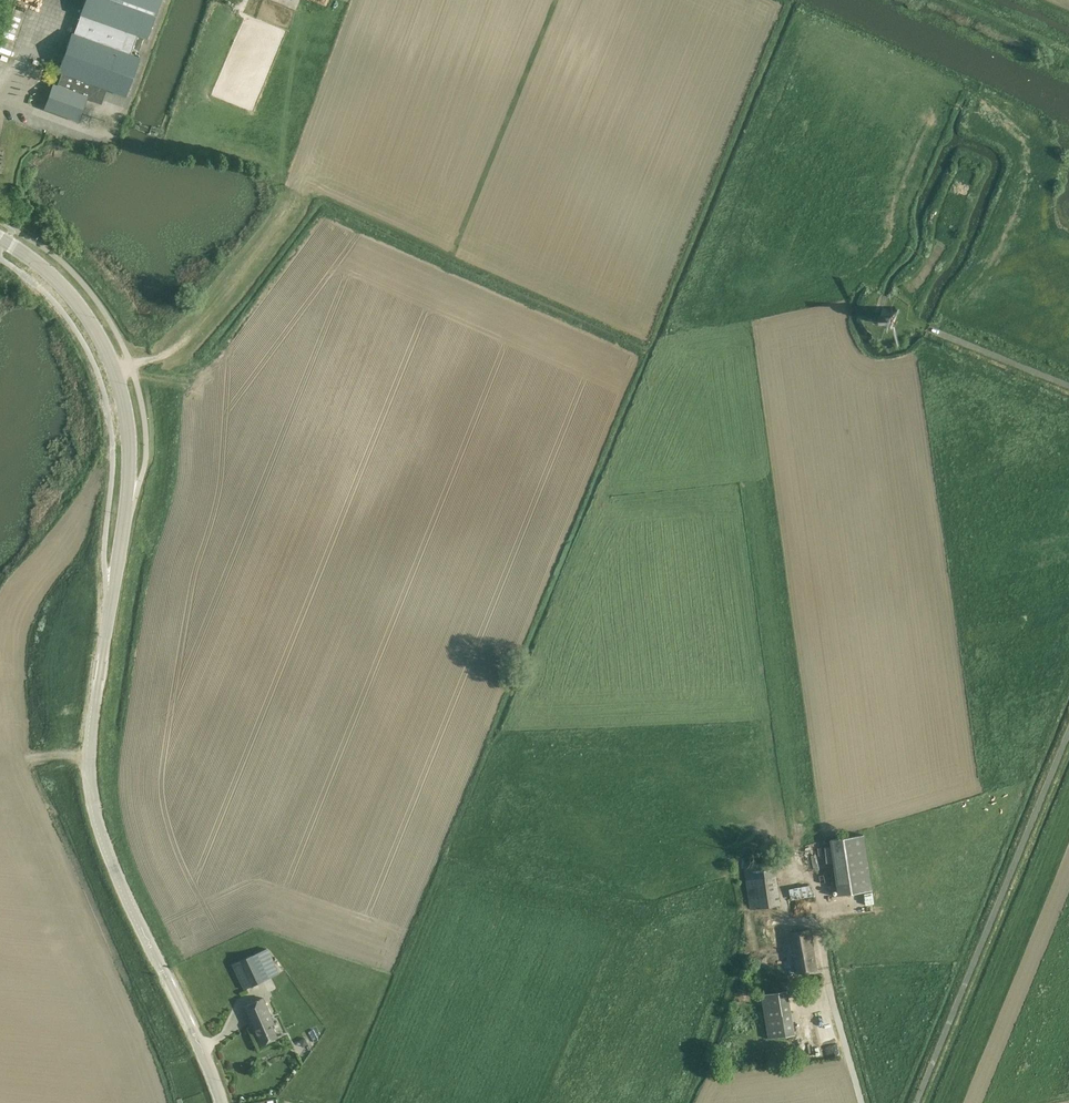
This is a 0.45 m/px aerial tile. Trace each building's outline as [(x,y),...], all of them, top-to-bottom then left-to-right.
[(80,14),(73,34),(72,33),(58,72),(62,73),(57,86),(53,84),(50,93),(47,92),(44,100),(47,101),(44,109),(78,121),(86,99),(100,104),(105,91),(125,99),(140,58),(130,55),(137,35),(139,36),(138,39),(140,40),(142,36),(147,38),(161,0),(85,0),(80,14)] [(263,305),(271,312),(279,301),(271,295),(263,305)] [(876,322),(880,324),(891,328),(897,314),(882,308),(876,322)] [(839,895),(872,889),(864,834),(830,840),(839,895)] [(761,908),(763,919),(781,914),(779,905),(780,905),(774,860),(744,865),(750,910),(761,908)] [(809,886),(798,888),(790,889),(792,899),(813,895),(809,886)] [(781,923),(770,924),(766,925),(767,939),(759,940),(761,954),(779,952),(779,956),(785,956),(781,923)] [(817,971),(811,929),(790,932),(796,973),(817,971)] [(243,989),(253,985),(278,973),(266,948),(231,964),(243,989)] [(788,990),(761,994),(768,1038),(795,1034),(788,990)] [(262,998),(255,1002),(245,1006),(261,1044),(276,1038),(270,1025),(274,1024),(262,998)] [(304,1038),(298,1041),(301,1047),(307,1044),(304,1038)]
